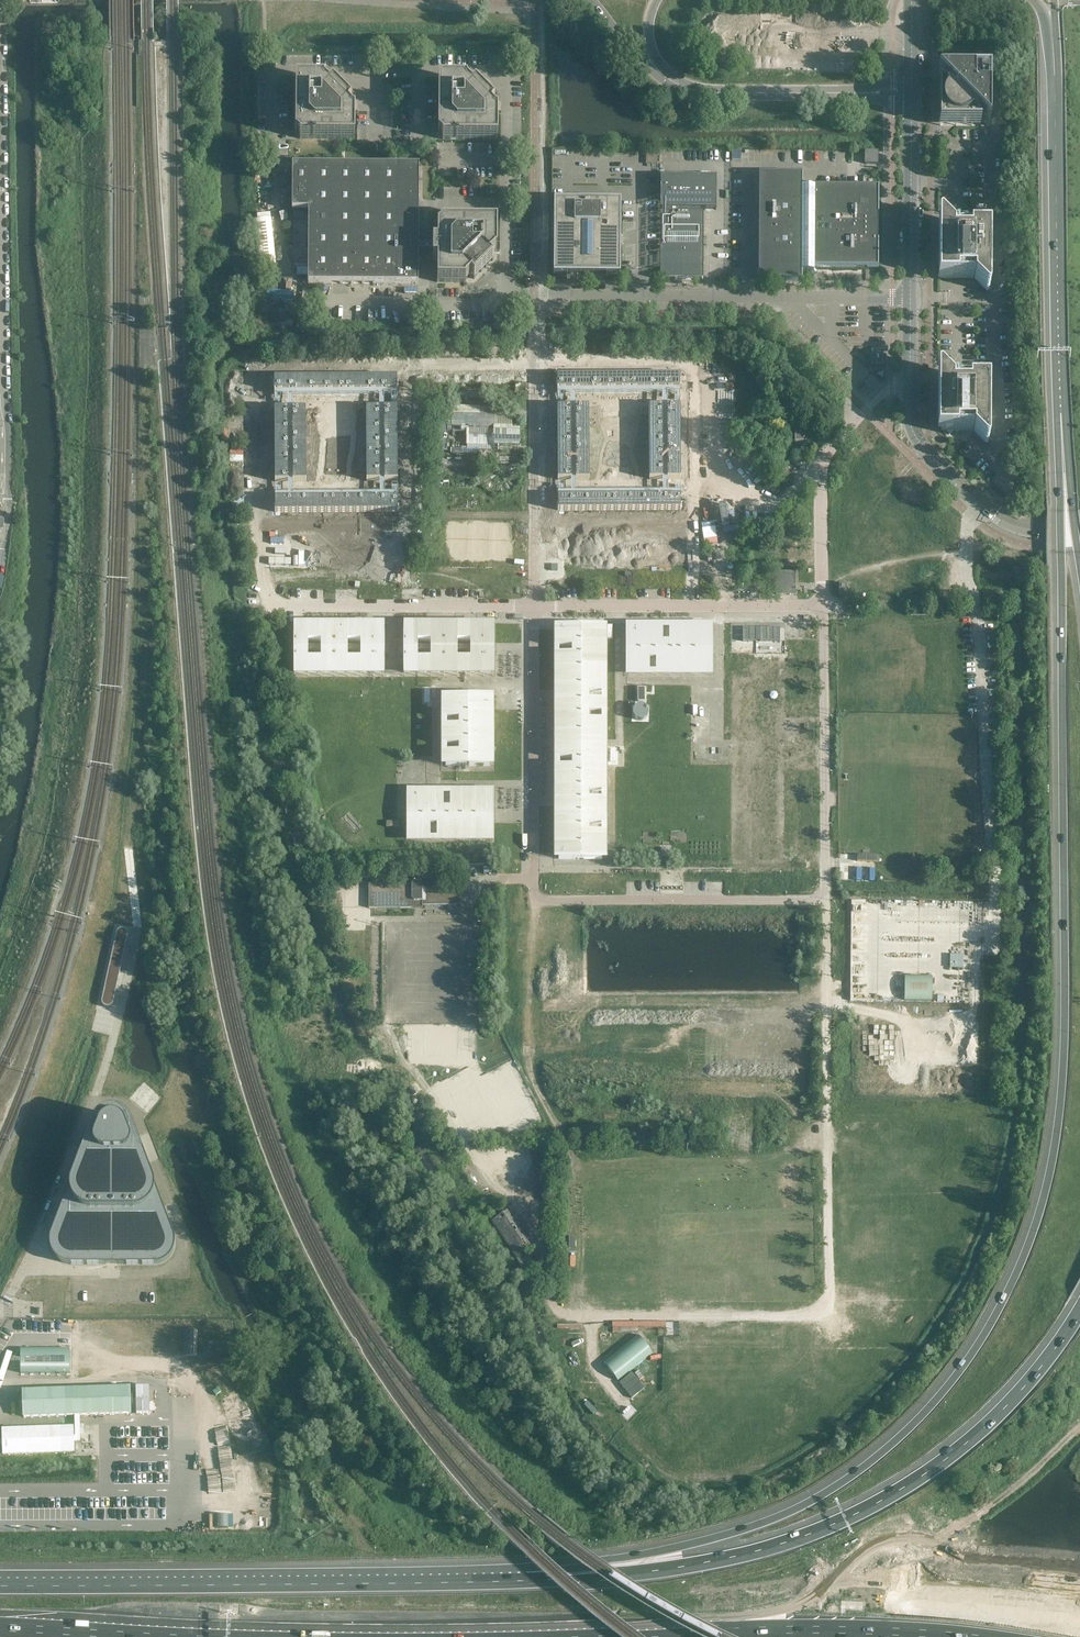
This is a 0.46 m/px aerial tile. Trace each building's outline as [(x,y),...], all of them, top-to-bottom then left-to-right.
[(989,129),(989,77),(937,77),(940,79),(947,86),(943,90),(939,85),(939,126),(980,127),(975,123),(979,119),(986,126),(989,129)] [(419,201),(419,166),(400,166),(400,163),(347,162),(347,139),(355,139),(355,111),(352,111),(348,106),(352,103),(343,93),(333,83),(329,87),(324,83),(325,80),(296,79),(295,135),(297,135),(300,138),(300,139),(341,139),(341,166),(299,166),(296,165),(292,165),(292,210),(309,210),(308,284),(418,284),(418,254),(433,254),(433,261),(437,261),(437,283),(466,283),(466,280),(470,275),(474,279),(485,269),(493,260),(490,256),(494,252),(497,252),(497,223),(492,223),(442,223),(442,224),(439,227),(437,227),(437,242),(433,242),(433,248),(418,248),(419,201)] [(495,112),(491,107),(495,103),(486,94),(475,84),(471,88),(467,84),(467,81),(438,80),(438,131),(438,135),(439,135),(442,139),(442,140),(498,140),(498,112),(495,112)] [(878,164),(878,152),(865,152),(865,164),(878,164)] [(878,241),(878,215),(878,187),(867,187),(867,188),(813,187),(813,188),(802,188),(802,175),(759,174),(759,179),(758,279),(758,281),(802,281),(802,273),(809,273),(813,277),(815,275),(818,273),(813,269),(813,268),(867,268),(867,269),(878,269),(878,241)] [(703,270),(703,213),(701,213),(701,210),(716,210),(716,177),(661,177),(660,210),(662,210),(662,213),(660,213),(660,269),(660,280),(703,280),(703,278),(703,270)] [(620,254),(620,234),(620,226),(620,203),(554,202),(553,277),(587,277),(620,277),(620,269),(620,254)] [(989,290),(989,231),(990,231),(990,230),(954,230),(953,230),(953,229),(941,217),(940,216),(939,217),(939,218),(938,275),(938,278),(941,279),(973,279),(973,278),(974,278),(974,279),(986,291),(987,292),(988,292),(988,291),(989,291),(989,290)] [(976,325),(976,314),(967,314),(967,325),(976,325)] [(883,367),(883,351),(871,351),(871,367),(883,367)] [(364,360),(343,360),(343,373),(364,373),(364,360)] [(988,443),(988,383),(989,383),(989,382),(953,382),(953,383),(952,383),(952,381),(940,369),(939,369),(938,369),(938,370),(938,430),(937,430),(937,431),(973,431),(973,430),(974,430),(974,432),(985,444),(986,444),(987,444),(988,444),(988,443)] [(680,377),(557,377),(557,395),(680,395),(680,377)] [(274,379),(274,396),(280,397),(397,396),(397,378),(274,379)] [(444,392),(435,401),(439,405),(448,395),(444,392)] [(572,400),(558,400),(558,481),(572,480),(572,400)] [(590,400),(575,400),(575,481),(591,481),(590,400)] [(663,400),(648,400),(649,481),(663,481),(663,400)] [(683,401),(667,401),(667,481),(683,481),(683,401)] [(397,408),(384,408),(385,481),(398,481),(397,408)] [(288,409),(275,409),(275,482),(289,482),(288,409)] [(306,409),(293,409),(293,482),(306,482),(306,409)] [(380,409),(366,409),(367,481),(380,481),(380,409)] [(468,449),(452,449),(452,455),(479,455),(479,451),(498,450),(498,447),(518,446),(518,432),(511,432),(511,416),(493,417),(493,410),(482,410),(482,415),(477,415),(477,412),(453,411),(453,432),(468,432),(468,449)] [(442,435),(436,435),(436,447),(441,447),(441,450),(447,450),(447,425),(442,425),(442,435)] [(442,459),(442,466),(467,468),(468,461),(442,459)] [(735,482),(735,508),(761,508),(761,482),(735,482)] [(1008,482),(1000,490),(1014,502),(1021,493),(1008,482)] [(559,493),(559,511),(682,511),(682,493),(559,493)] [(275,495),(275,514),(398,513),(398,495),(275,495)] [(795,595),(795,572),(776,572),(776,595),(795,595)] [(622,627),(623,672),(701,671),(701,627),(622,627)] [(756,628),(756,641),(776,641),(776,628),(756,628)] [(743,629),(743,642),(756,642),(756,629),(755,629),(750,629),(743,629)] [(291,678),(377,678),(377,634),(291,634),(291,678)] [(401,634),(401,678),(436,677),(487,677),(487,634),(401,634)] [(553,636),(554,748),(597,748),(597,636),(553,636)] [(444,703),(443,771),(487,770),(487,704),(444,703)] [(636,714),(636,715),(636,716),(636,717),(636,718),(637,718),(637,719),(637,720),(638,720),(638,721),(639,721),(639,722),(640,722),(641,722),(641,723),(642,723),(643,723),(644,723),(645,723),(646,723),(647,723),(647,722),(648,722),(649,722),(649,721),(650,721),(650,720),(651,720),(651,719),(651,718),(652,718),(652,717),(652,716),(652,715),(652,714),(652,713),(652,712),(651,711),(651,710),(650,710),(650,709),(649,709),(649,708),(648,708),(647,708),(647,707),(646,707),(645,707),(644,707),(643,707),(642,707),(641,707),(641,708),(640,708),(639,708),(639,709),(638,709),(638,710),(637,710),(637,711),(636,712),(636,713),(636,714)] [(554,754),(554,867),(598,866),(598,754),(554,754)] [(406,791),(406,843),(493,842),(493,790),(435,790),(406,791)] [(456,906),(456,888),(422,888),(422,882),(413,882),(411,884),(369,884),(369,909),(422,908),(422,906),(456,906)] [(965,944),(952,944),(952,977),(965,977),(965,944)] [(932,1002),(933,977),(905,977),(905,1001),(932,1002)] [(108,980),(105,1003),(114,1004),(117,981),(108,980)] [(124,1084),(125,1084),(127,1068),(115,1067),(113,1084),(117,1084),(117,1079),(124,1080),(124,1084)] [(148,1111),(162,1096),(145,1081),(132,1096),(148,1111)] [(145,1164),(80,1164),(51,1237),(50,1240),(50,1243),(50,1245),(51,1248),(51,1251),(53,1253),(54,1255),(56,1257),(58,1259),(60,1261),(62,1262),(65,1263),(67,1264),(70,1264),(71,1264),(73,1264),(152,1264),(155,1264),(158,1264),(160,1263),(163,1262),(165,1261),(167,1259),(169,1257),(171,1256),(172,1253),(174,1251),(174,1248),(175,1245),(175,1243),(175,1240),(174,1237),(145,1164)] [(531,1248),(507,1211),(492,1221),(516,1258),(531,1248)] [(637,1335),(603,1364),(619,1382),(653,1353),(637,1335)] [(632,1373),(620,1383),(632,1398),(644,1388),(632,1373)] [(2,1429),(1,1456),(75,1453),(74,1442),(80,1442),(79,1418),(131,1416),(129,1388),(22,1392),(22,1419),(73,1418),(74,1427),(2,1429)]
